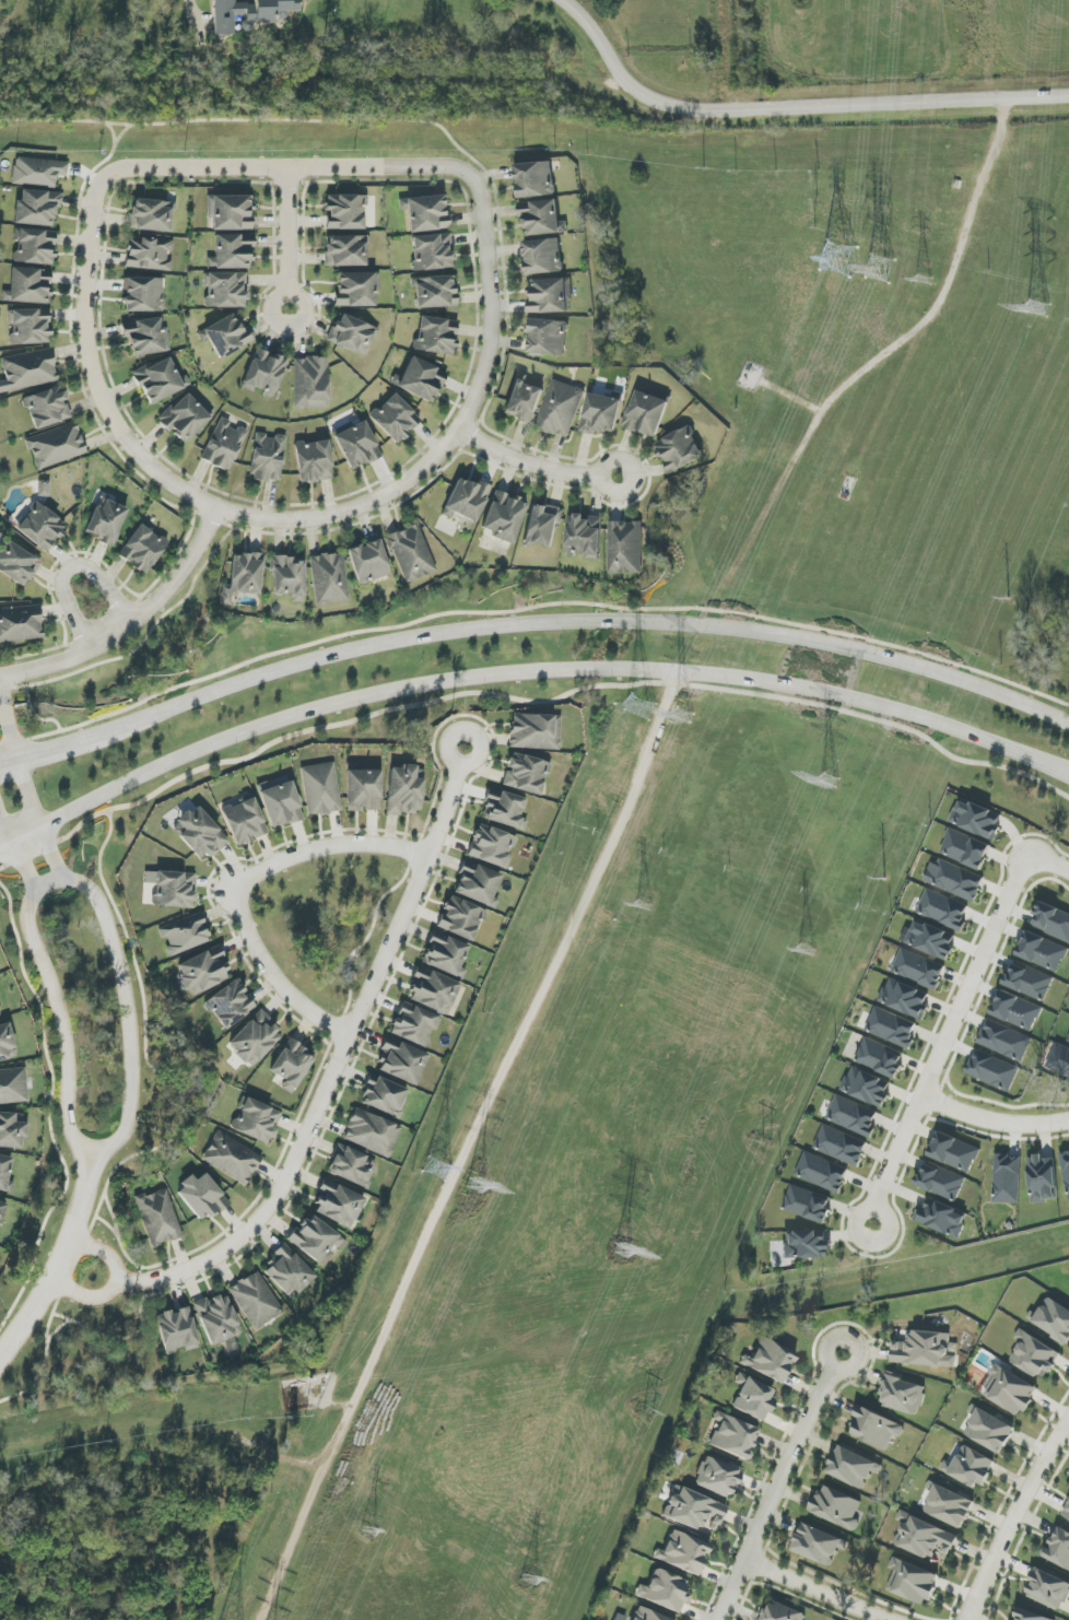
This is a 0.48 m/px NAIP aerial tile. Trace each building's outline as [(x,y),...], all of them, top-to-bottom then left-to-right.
[(234,35),(233,16),(245,16),(245,24),(273,23),(273,19),(286,19),(286,12),(300,12),(300,0),(253,0),(253,3),(233,3),(233,0),(213,0),(214,35),(234,35)] [(13,185),(56,186),(56,177),(66,177),(67,161),(14,159),(13,185)] [(554,196),(553,163),(516,164),(517,197),(554,196)] [(14,223),(53,227),(54,207),(60,208),(62,193),(21,190),(20,201),(16,200),(14,223)] [(212,231),(252,230),(252,211),(253,211),(253,195),(207,196),(208,219),(212,219),(212,231)] [(325,229),(364,230),(365,196),(326,195),(325,229)] [(399,198),(399,210),(408,210),(409,232),(447,230),(445,196),(399,198)] [(528,237),(568,232),(567,221),(560,222),(557,199),(518,204),(520,218),(525,217),(528,237)] [(172,202),(131,200),(129,230),(171,232),(172,202)] [(56,232),(16,228),(13,262),(53,266),(56,232)] [(452,251),(451,252),(449,234),(412,237),(414,271),(453,268),(452,251)] [(253,268),(253,235),(214,235),(215,258),(207,258),(207,269),(253,268)] [(367,267),(367,237),(325,236),(325,266),(367,267)] [(169,271),(170,251),(173,252),(173,241),(128,238),(126,268),(169,271)] [(561,239),(524,241),(526,275),(562,273),(561,239)] [(49,304),(51,270),(11,269),(10,292),(4,291),(3,302),(49,304)] [(206,308),(246,308),(246,290),(246,274),(203,273),(203,287),(206,287),(206,308)] [(379,273),(336,273),(336,307),(375,307),(375,295),(379,295),(379,273)] [(415,288),(416,308),(456,307),(455,277),(411,278),(411,288),(415,288)] [(122,312),(162,312),(163,278),(124,278),(123,296),(122,312)] [(529,314),(568,312),(567,301),(572,301),(571,278),(530,280),(531,300),(528,300),(529,314)] [(10,310),(10,344),(50,344),(50,310),(10,310)] [(201,330),(215,360),(254,342),(248,327),(241,330),(233,315),(201,330)] [(367,356),(376,327),(337,315),(328,344),(367,356)] [(415,351),(454,356),(458,322),(419,317),(415,351)] [(121,323),(123,339),(129,338),(132,356),(170,352),(167,327),(161,327),(160,319),(121,323)] [(566,355),(567,321),(529,320),(528,354),(566,355)] [(274,398),(288,361),(256,348),(242,386),(274,398)] [(0,358),(6,391),(58,382),(52,349),(0,358)] [(148,406),(185,388),(170,356),(133,373),(148,406)] [(402,378),(395,375),(390,384),(432,403),(446,372),(411,356),(402,378)] [(295,358),(294,409),(328,409),(328,358),(295,358)] [(545,388),(515,379),(503,415),(533,425),(545,388)] [(570,438),(585,390),(553,380),(538,428),(570,438)] [(33,431),(71,419),(60,386),(23,398),(33,431)] [(670,402),(637,389),(623,426),(657,438),(670,402)] [(158,421),(168,431),(170,430),(185,444),(211,417),(185,393),(158,421)] [(369,417),(396,445),(421,421),(394,393),(369,417)] [(616,434),(623,400),(590,393),(581,432),(595,435),(597,429),(616,434)] [(229,472),(248,432),(231,424),(232,422),(221,417),(201,459),(229,472)] [(381,456),(363,418),(332,433),(350,471),(381,456)] [(26,438),(36,470),(86,455),(77,423),(26,438)] [(670,474),(705,457),(690,426),(655,443),(670,474)] [(281,483),(286,436),(274,434),(274,436),(255,434),(250,479),(281,483)] [(335,478),(327,439),(294,445),(301,485),(335,478)] [(475,523),(491,487),(479,481),(477,486),(458,478),(441,515),(451,519),(453,513),(475,523)] [(49,481),(39,481),(38,497),(49,497),(49,481)] [(482,529),(492,532),(490,538),(513,545),(526,501),(494,491),(482,529)] [(128,509),(99,497),(84,534),(112,546),(128,509)] [(67,524),(32,501),(13,530),(47,553),(67,524)] [(554,550),(562,510),(532,504),(524,544),(554,550)] [(567,556),(601,558),(603,518),(585,517),(585,516),(569,515),(567,556)] [(643,574),(644,522),(610,522),(609,573),(643,574)] [(145,575),(168,543),(140,524),(117,555),(145,575)] [(437,570),(416,524),(385,537),(406,584),(437,570)] [(390,576),(379,539),(347,550),(358,585),(390,576)] [(41,559),(5,541),(0,552),(0,573),(27,587),(41,559)] [(232,553),(230,586),(221,585),(220,604),(230,605),(230,594),(260,595),(263,555),(232,553)] [(310,557),(315,606),(349,603),(344,553),(310,557)] [(292,602),(304,603),(305,558),(272,557),(272,595),(293,595),(292,602)] [(40,606),(0,609),(0,643),(42,640),(40,606)] [(512,714),(510,748),(560,750),(561,716),(512,714)] [(541,795),(549,762),(510,754),(503,787),(541,795)] [(341,812),(335,763),(301,767),(307,816),(341,812)] [(389,768),(387,813),(421,815),(423,779),(416,779),(417,765),(400,765),(400,769),(389,768)] [(381,811),(381,771),(347,770),(346,812),(361,812),(361,810),(381,811)] [(303,819),(291,780),(278,785),(276,780),(257,786),(270,829),(303,819)] [(525,798),(489,790),(481,820),(524,831),(527,820),(520,818),(525,798)] [(236,846),(268,833),(253,797),(221,810),(236,846)] [(950,824),(994,839),(1003,814),(959,799),(950,824)] [(228,839),(196,805),(171,828),(203,862),(228,839)] [(517,837),(478,824),(467,856),(506,869),(517,837)] [(992,846),(951,828),(940,853),(981,871),(992,846)] [(977,901),(984,877),(932,860),(924,884),(977,901)] [(501,875),(465,861),(453,893),(495,910),(499,900),(493,897),(501,875)] [(153,906),(194,908),(195,874),(145,872),(144,883),(154,884),(153,906)] [(970,907),(928,889),(917,913),(960,931),(970,907)] [(437,927),(472,942),(485,911),(449,895),(443,910),(444,910),(437,927)] [(1041,902),(1031,926),(1068,942),(1068,913),(1041,902)] [(161,940),(164,938),(171,956),(211,942),(200,913),(157,929),(161,940)] [(945,939),(947,933),(916,919),(906,943),(948,962),(956,943),(945,939)] [(420,962),(462,980),(467,970),(460,967),(469,946),(433,931),(420,962)] [(1068,948),(1027,932),(1017,956),(1059,973),(1068,948)] [(195,995),(231,978),(217,947),(176,965),(181,976),(178,977),(184,992),(192,988),(195,995)] [(937,990),(946,967),(902,948),(892,972),(937,990)] [(1055,978),(1015,960),(1004,985),(1044,1003),(1055,978)] [(407,1001),(449,1014),(460,981),(418,968),(407,1001)] [(931,995),(889,977),(879,1002),(921,1020),(931,995)] [(222,1030),(255,1010),(237,980),(204,1000),(222,1030)] [(1032,1033),(1043,1008),(1002,989),(991,1014),(1032,1033)] [(427,1048),(439,1017),(402,1002),(390,1034),(427,1048)] [(908,1050),(919,1025),(876,1007),(865,1031),(908,1050)] [(227,1045),(252,1068),(284,1034),(259,1011),(227,1045)] [(978,1044),(1022,1063),(1032,1040),(988,1020),(978,1044)] [(16,1058),(10,1025),(0,1027),(0,1061),(16,1058)] [(377,1069),(415,1087),(429,1056),(386,1036),(380,1050),(384,1053),(377,1069)] [(897,1078),(906,1053),(865,1038),(856,1062),(897,1078)] [(269,1070),(286,1081),(281,1088),(291,1094),(316,1056),(289,1039),(269,1070)] [(1068,1078),(1068,1048),(1056,1043),(1046,1068),(1068,1078)] [(1021,1069),(976,1049),(965,1073),(1009,1094),(1021,1069)] [(883,1107),(893,1081),(851,1066),(841,1092),(883,1107)] [(26,1069),(0,1070),(0,1104),(27,1103),(26,1069)] [(360,1103),(397,1118),(409,1090),(377,1077),(375,1083),(368,1081),(360,1103)] [(871,1136),(879,1111),(835,1096),(827,1122),(871,1136)] [(281,1112),(242,1097),(230,1129),(269,1144),(281,1112)] [(402,1128),(355,1108),(342,1139),(389,1159),(402,1128)] [(22,1137),(27,1137),(28,1124),(23,1123),(24,1114),(0,1112),(0,1148),(21,1149),(22,1137)] [(813,1149),(858,1168),(869,1144),(823,1124),(813,1149)] [(263,1158),(219,1131),(201,1159),(245,1186),(263,1158)] [(969,1174),(980,1150),(940,1131),(928,1156),(969,1174)] [(327,1174),(367,1188),(377,1159),(337,1145),(327,1174)] [(794,1176),(839,1195),(849,1170),(805,1151),(794,1176)] [(1068,1199),(1068,1152),(1059,1154),(1068,1199)] [(14,1183),(7,1181),(13,1158),(0,1155),(0,1191),(12,1194),(14,1183)] [(1020,1204),(1022,1156),(995,1155),(993,1203),(1020,1204)] [(1054,1158),(1043,1159),(1043,1155),(1027,1157),(1032,1203),(1058,1200),(1054,1158)] [(915,1185),(956,1202),(966,1178),(926,1161),(915,1185)] [(176,1190),(202,1224),(229,1203),(206,1173),(196,1181),(193,1177),(176,1190)] [(351,1229),(365,1198),(325,1180),(311,1211),(351,1229)] [(833,1197),(789,1187),(783,1213),(827,1223),(833,1197)] [(151,1248),(182,1238),(167,1188),(135,1198),(151,1248)] [(968,1215),(925,1198),(916,1222),(959,1238),(968,1215)] [(325,1267),(337,1249),(341,1252),(349,1241),(311,1217),(307,1224),(301,1219),(287,1241),(325,1267)] [(831,1258),(831,1241),(826,1241),(826,1231),(784,1232),(784,1259),(831,1258)] [(276,1257),(262,1272),(293,1300),(316,1275),(282,1244),(273,1254),(276,1257)] [(255,1331),(284,1313),(257,1270),(228,1289),(255,1331)] [(193,1305),(211,1347),(242,1334),(225,1292),(193,1305)] [(1046,1296),(1030,1323),(1068,1345),(1068,1310),(1046,1296)] [(155,1315),(164,1355),(198,1347),(189,1307),(170,1312),(155,1315)] [(1010,1360),(1044,1382),(1062,1354),(1021,1328),(1014,1339),(1021,1343),(1010,1360)] [(955,1367),(956,1354),(957,1354),(958,1343),(950,1343),(951,1334),(909,1332),(909,1342),(893,1342),(892,1364),(955,1367)] [(780,1385),(796,1356),(762,1337),(750,1358),(744,1355),(740,1362),(780,1385)] [(982,1395),(1022,1418),(1038,1389),(999,1366),(982,1395)] [(778,1392),(737,1375),(734,1382),(742,1385),(732,1408),(765,1422),(778,1392)] [(880,1407),(919,1416),(926,1385),(888,1376),(880,1407)] [(974,1415),(964,1434),(1001,1455),(1016,1428),(973,1405),(969,1413),(974,1415)] [(849,1434),(887,1451),(894,1435),(901,1438),(906,1426),(861,1406),(849,1434)] [(709,1444),(746,1461),(760,1430),(717,1411),(713,1420),(719,1422),(709,1444)] [(879,1475),(884,1465),(839,1445),(826,1473),(864,1490),(872,1472),(879,1475)] [(983,1490),(996,1460),(963,1445),(955,1464),(946,1460),(941,1471),(983,1490)] [(694,1484),(730,1499),(742,1471),(706,1455),(694,1484)] [(933,1492),(924,1512),(963,1529),(975,1501),(936,1484),(936,1486),(929,1483),(926,1489),(933,1492)] [(855,1518),(862,1502),(822,1484),(810,1512),(856,1532),(861,1521),(855,1518)] [(726,1506),(675,1486),(662,1516),(714,1537),(726,1506)] [(959,1536),(901,1511),(897,1520),(904,1523),(894,1544),(933,1560),(939,1546),(944,1548),(940,1557),(948,1561),(959,1536)] [(846,1551),(850,1541),(802,1524),(792,1552),(832,1567),(839,1548),(846,1551)] [(1057,1527),(1043,1557),(1068,1569),(1068,1533),(1057,1527)] [(656,1549),(653,1559),(698,1576),(709,1545),(672,1530),(664,1552),(656,1549)] [(887,1591),(928,1607),(940,1575),(894,1557),(889,1569),(895,1571),(887,1591)] [(635,1596),(680,1615),(693,1584),(655,1568),(647,1588),(639,1584),(635,1596)] [(1037,1568),(1024,1595),(1060,1612),(1068,1593),(1068,1582),(1037,1568)] [(808,1614),(770,1600),(762,1619),(806,1619),(808,1614)] [(637,1606),(632,1619),(672,1619),(637,1606)] [(1018,1608),(1014,1619),(1053,1619),(1018,1608)]
